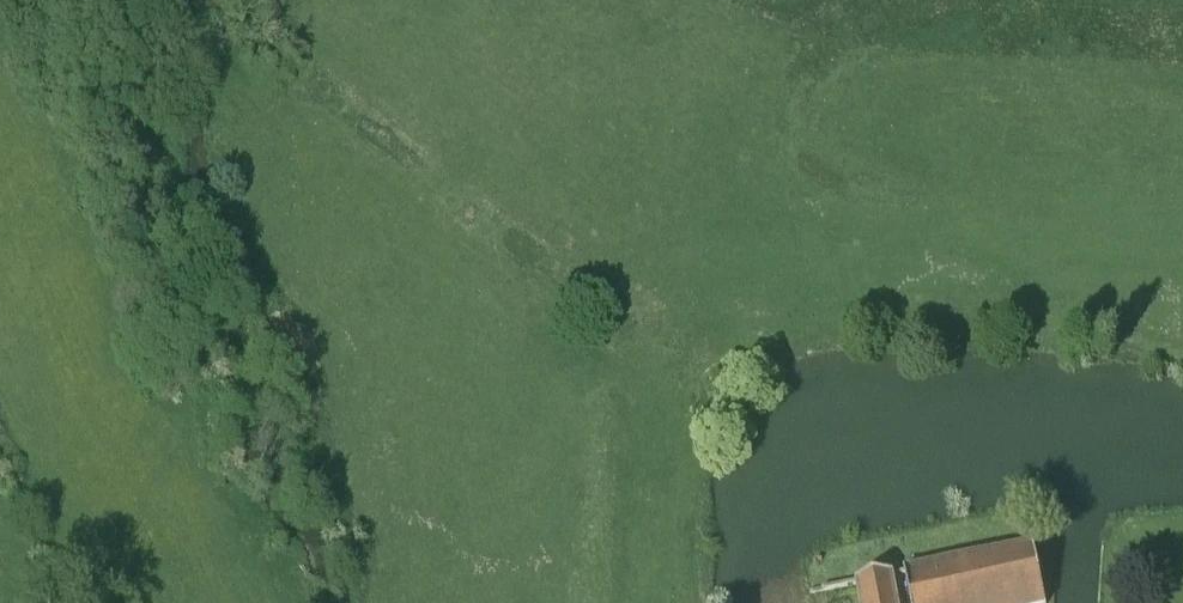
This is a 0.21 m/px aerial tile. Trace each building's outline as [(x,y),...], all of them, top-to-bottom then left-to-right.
[(905,572),(912,602),(1046,602),(1034,545),(905,572)] [(893,574),(857,582),(861,602),(898,602),(893,574)]
